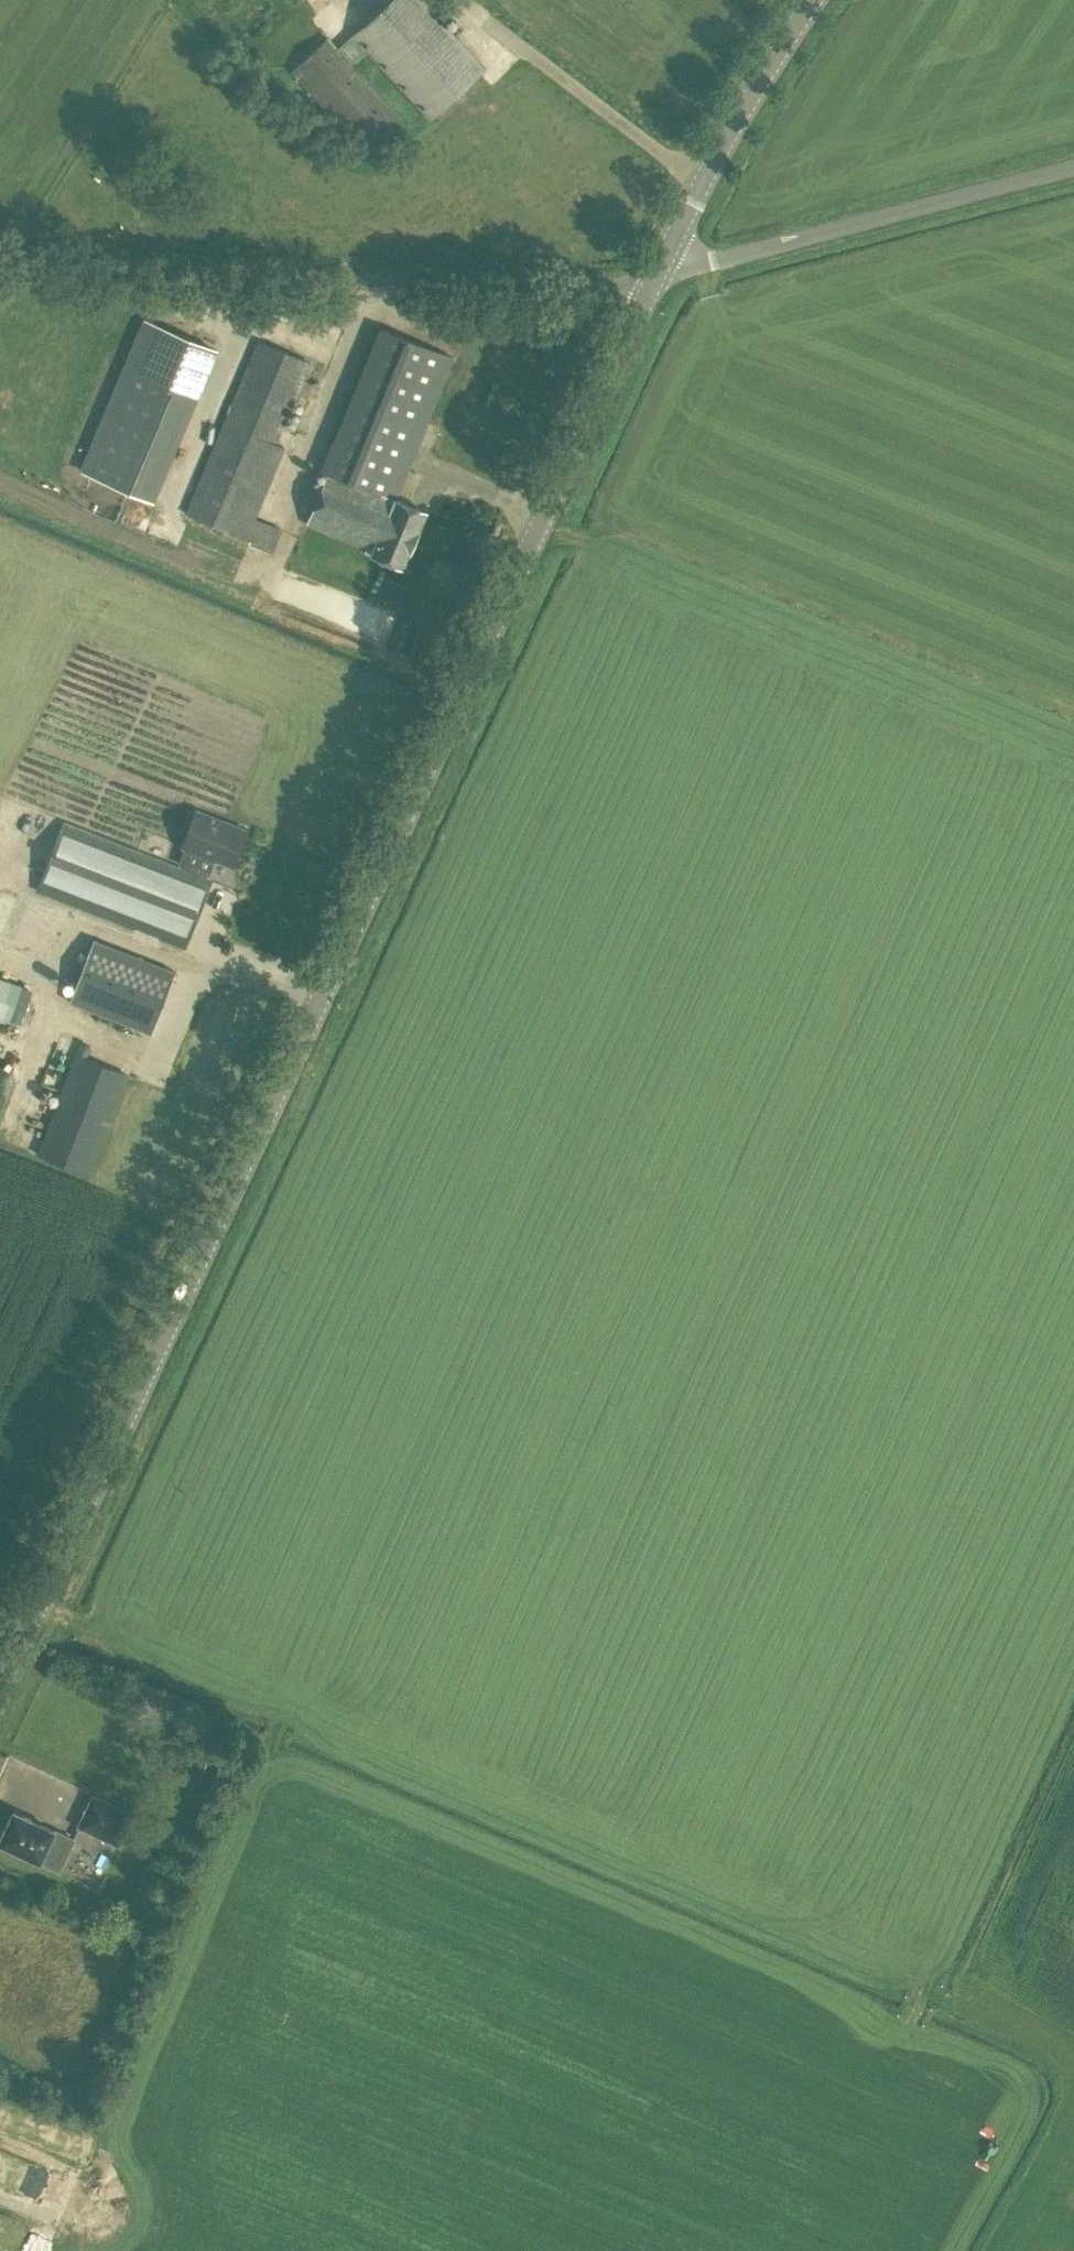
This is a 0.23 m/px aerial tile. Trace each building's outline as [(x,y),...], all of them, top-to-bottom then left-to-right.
[(428,0),(393,0),(360,31),(357,29),(337,48),(328,39),(327,38),(291,71),(363,149),(401,114),(354,64),(366,51),(430,120),(488,64),(471,45),(428,0)] [(153,501),(216,350),(145,320),(82,472),(153,501)] [(403,566),(426,512),(397,500),(454,357),(379,326),(321,470),(328,473),(306,523),(373,551),(372,553),(403,566)] [(272,553),(281,529),(256,517),(285,447),(276,443),(310,362),(257,339),(184,513),(250,540),(249,542),(272,553)] [(363,567),(359,583),(399,594),(403,579),(363,567)] [(369,603),(366,615),(390,622),(394,609),(369,603)] [(232,868),(241,843),(246,830),(195,810),(181,848),(184,849),(178,863),(209,876),(214,861),(232,868)] [(63,822),(38,887),(185,945),(211,880),(63,822)] [(151,1032),(176,971),(93,938),(69,1000),(151,1032)] [(0,978),(0,1016),(9,1019),(9,1018),(21,1023),(32,989),(20,984),(20,985),(0,978)] [(90,1172),(127,1074),(76,1055),(39,1152),(90,1172)] [(194,1752),(190,1762),(202,1767),(207,1758),(194,1752)] [(119,1845),(134,1813),(92,1793),(77,1825),(119,1845)] [(5,1827),(1,1827),(0,1829),(0,1842),(59,1870),(74,1838),(13,1810),(5,1827)]
